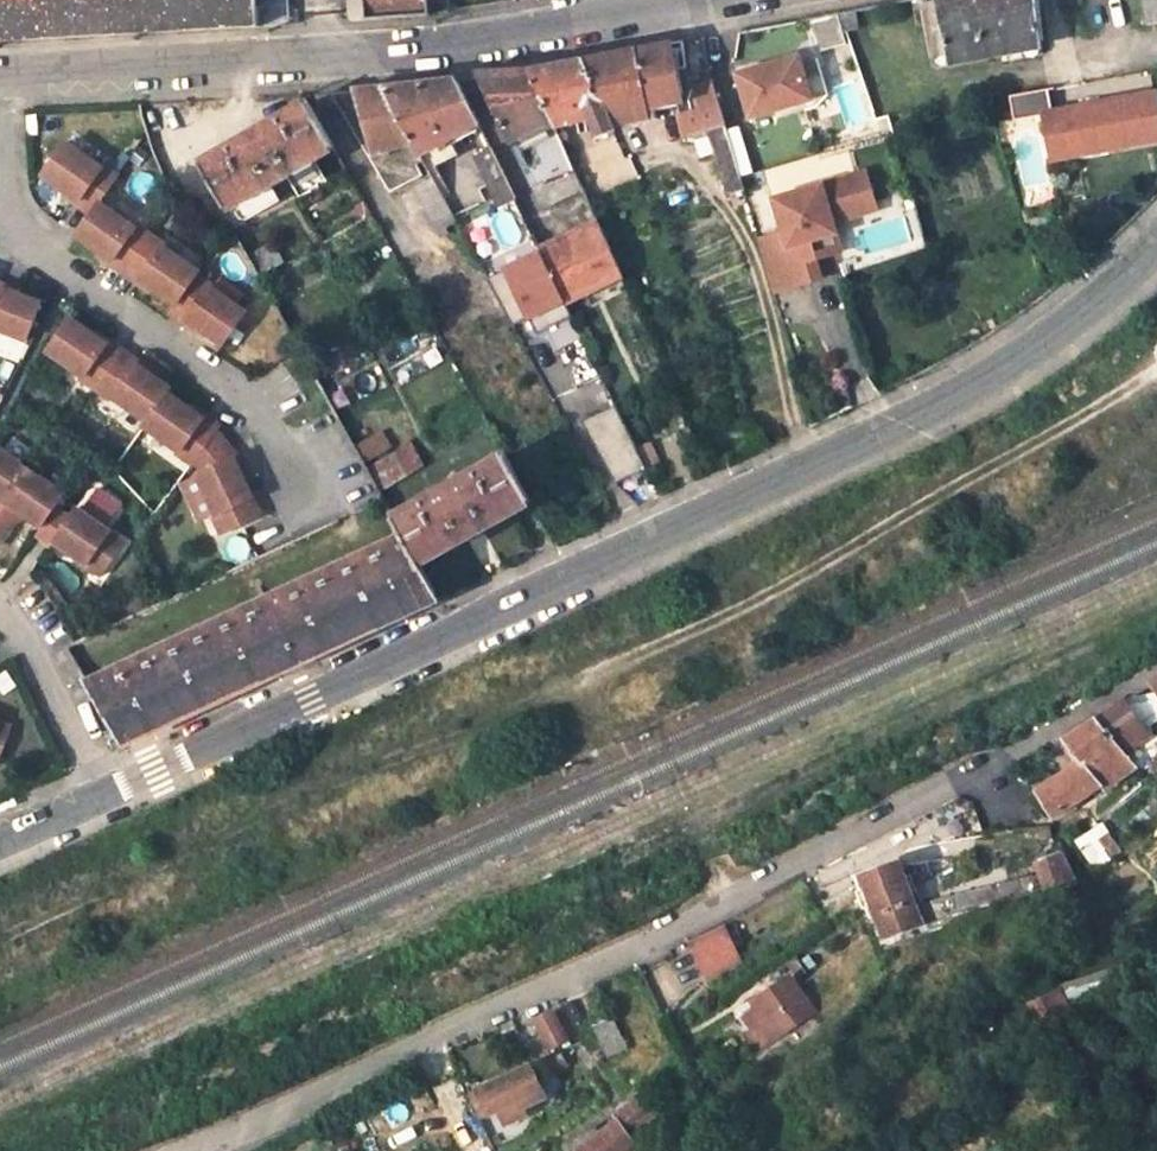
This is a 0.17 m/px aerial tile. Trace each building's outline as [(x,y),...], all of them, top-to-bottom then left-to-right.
[(255,27),(260,26),(258,0),(0,0),(0,41),(255,27)] [(428,0),(364,0),(365,21),(429,16),(428,0)] [(429,16),(448,13),(446,0),(428,0),(429,16)] [(1032,53),(1043,51),(1036,0),(932,0),(946,58),(1031,42),(1032,53)] [(1147,24),(1156,22),(1156,0),(1144,0),(1147,24)] [(842,35),(857,31),(852,10),(837,13),(842,35)] [(671,44),(654,47),(635,51),(646,112),(655,110),(674,108),(676,107),(668,55),(673,53),(671,44)] [(644,112),(646,112),(635,51),(605,56),(579,62),(609,132),(612,130),(609,120),(644,112)] [(749,119),(810,102),(797,57),(736,75),(749,119)] [(597,137),(609,132),(579,62),(557,65),(527,71),(551,126),(558,124),(555,118),(586,113),(597,137)] [(551,126),(527,71),(501,72),(478,74),(510,142),(513,141),(525,135),(538,162),(563,151),(551,126)] [(458,80),(415,85),(385,89),(412,140),(420,154),(479,123),(458,80)] [(847,122),(875,115),(866,83),(838,90),(847,122)] [(694,111),(684,112),(676,114),(681,138),(706,133),(722,129),(710,86),(690,89),(694,111)] [(412,140),(385,89),(356,91),(328,93),(390,192),(429,172),(420,154),(412,140)] [(680,91),(684,112),(694,111),(690,89),(680,91)] [(1008,99),(1012,122),(1041,117),(1049,115),(1045,92),(1008,99)] [(1056,114),(1064,160),(1156,143),(1156,117),(1153,96),(1088,108),(1089,113),(1082,115),(1081,110),(1056,114)] [(316,159),(334,149),(308,105),(291,116),(288,112),(215,156),(217,160),(202,168),(226,212),(242,203),(244,205),(318,162),(316,159)] [(1050,162),(1064,160),(1056,114),(1049,115),(1041,117),(1050,162)] [(726,194),(740,191),(722,129),(706,133),(726,194)] [(525,167),(538,162),(525,135),(513,141),(525,167)] [(171,312),(222,348),(245,314),(209,290),(211,287),(196,277),(198,274),(162,249),(163,247),(135,228),(133,230),(94,205),(114,178),(100,167),(97,171),(63,144),(39,176),(73,202),(88,213),(72,237),(174,307),(171,312)] [(531,313),(561,297),(540,252),(491,149),(476,156),(492,190),(485,194),(490,204),(497,201),(501,209),(493,212),(525,275),(515,280),(531,313)] [(581,191),(570,167),(535,185),(545,208),(581,191)] [(781,235),(756,243),(771,295),(818,281),(812,261),(804,263),(799,246),(833,236),(830,225),(848,220),(845,211),(871,203),(863,174),(771,202),(781,235)] [(455,220),(452,215),(446,203),(433,178),(415,186),(437,229),(455,220)] [(454,199),(446,203),(452,215),(460,210),(454,199)] [(865,266),(930,247),(916,202),(852,221),(865,266)] [(845,211),(848,220),(874,212),(871,203),(845,211)] [(222,221),(210,228),(219,235),(227,231),(222,221)] [(619,274),(596,224),(540,252),(561,297),(563,302),(619,274)] [(799,246),(804,263),(812,261),(838,253),(833,236),(799,246)] [(245,257),(257,278),(281,266),(269,243),(245,257)] [(16,344),(32,306),(0,292),(0,337),(16,344)] [(216,518),(224,535),(263,517),(237,460),(212,437),(215,432),(163,396),(167,391),(115,356),(64,321),(41,355),(76,379),(75,382),(91,393),(105,402),(106,400),(143,425),(140,430),(176,455),(174,457),(191,468),(192,465),(203,475),(200,477),(219,516),(216,518)] [(371,462),(393,447),(382,431),(360,446),(371,462)] [(385,486),(425,471),(414,444),(374,459),(385,486)] [(647,478),(632,447),(614,455),(629,486),(647,478)] [(59,492),(0,453),(0,502),(16,513),(36,527),(31,534),(46,543),(47,541),(96,572),(119,539),(68,505),(63,514),(50,505),(59,492)] [(508,513),(513,511),(529,503),(504,457),(487,467),(485,464),(407,507),(408,512),(393,519),(400,532),(408,545),(419,564),(435,555),(437,559),(511,518),(508,513)] [(16,513),(0,502),(0,512),(11,520),(16,513)] [(386,539),(400,532),(393,519),(384,503),(370,509),(386,539)] [(11,520),(0,512),(0,538),(11,520)] [(122,746),(291,667),(293,666),(439,600),(419,564),(408,545),(89,690),(122,746)] [(1156,691),(1156,672),(1148,677),(1156,691)] [(1124,701),(1097,719),(1120,749),(1146,732),(1124,701)] [(1100,795),(1135,768),(1120,749),(1097,719),(1064,741),(1083,769),(1038,802),(1050,823),(1096,790),(1100,795)] [(11,726),(0,722),(0,756),(11,726)] [(976,804),(958,805),(958,818),(948,819),(949,835),(978,833),(976,804)] [(1092,862),(1119,852),(1107,822),(1080,832),(1092,862)] [(863,878),(885,938),(919,925),(923,934),(1026,901),(1071,881),(1057,855),(1015,872),(1015,878),(915,909),(896,865),(863,878)] [(692,943),(708,973),(736,959),(720,928),(692,943)] [(745,1018),(761,1039),(807,1002),(790,979),(756,1004),(759,1008),(745,1018)] [(1021,1006),(1028,1025),(1062,1010),(1054,992),(1021,1006)] [(554,1018),(542,1027),(557,1049),(569,1040),(554,1018)] [(616,1022),(598,1031),(615,1061),(632,1052),(616,1022)] [(563,1059),(558,1063),(564,1073),(570,1070),(563,1059)] [(564,1073),(558,1063),(550,1068),(556,1079),(564,1073)] [(527,1116),(550,1106),(535,1073),(480,1097),(481,1098),(492,1123),(493,1124),(504,1119),(510,1132),(530,1123),(527,1116)] [(481,1098),(472,1102),(483,1126),(492,1123),(481,1098)] [(634,1145),(663,1129),(650,1104),(622,1119),(626,1129),(603,1140),(599,1134),(590,1138),(594,1146),(584,1150),(637,1150),(634,1145)]
